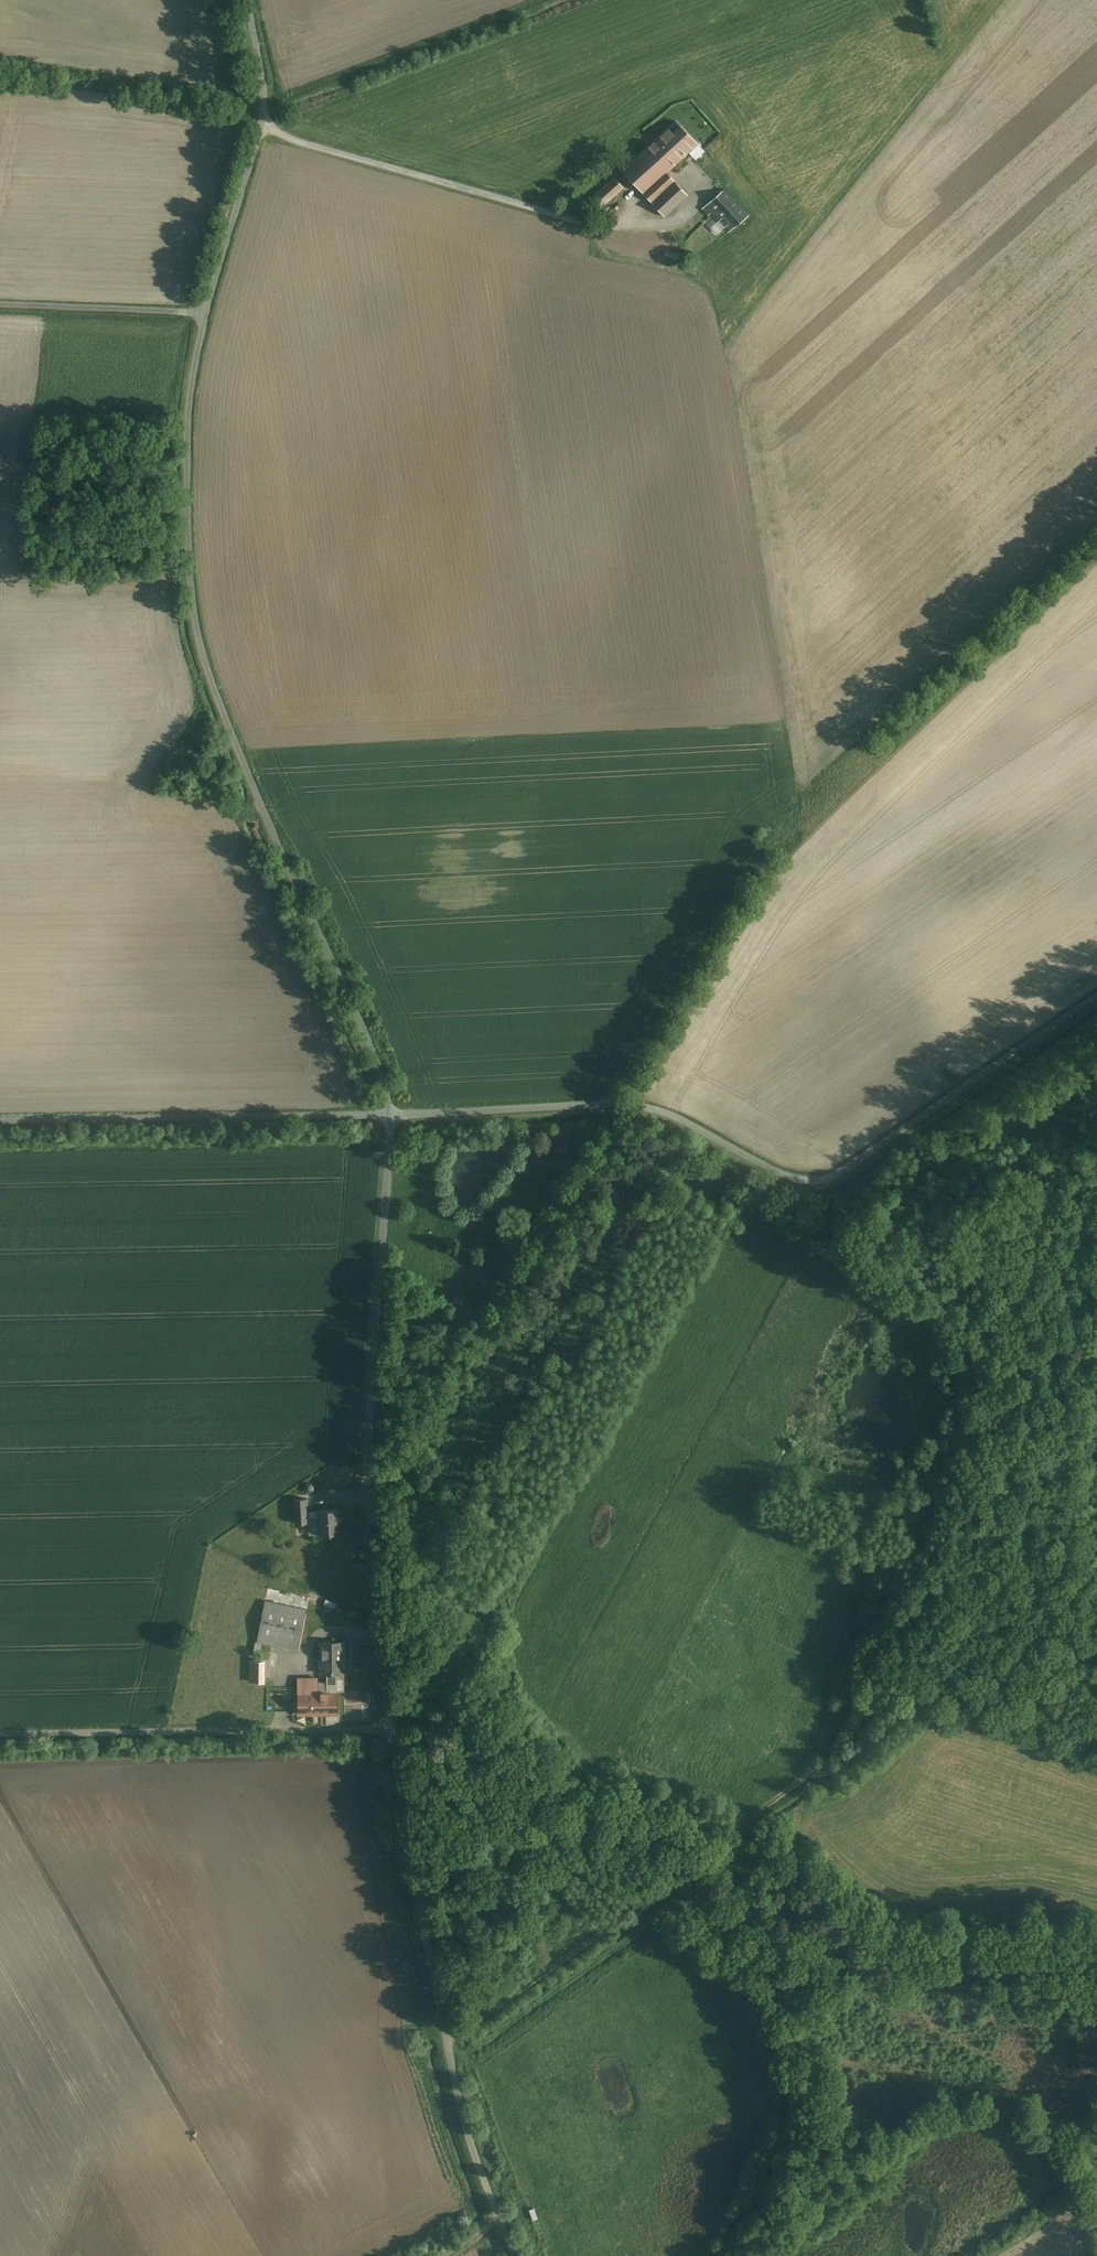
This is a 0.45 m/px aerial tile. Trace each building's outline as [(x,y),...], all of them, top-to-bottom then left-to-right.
[(700,147),(676,121),(621,169),(645,196),(700,147)] [(591,199),(601,209),(626,186),(615,176),(591,199)] [(666,219),(689,198),(673,181),(651,202),(666,219)] [(747,214),(724,189),(702,209),(708,216),(709,215),(711,213),(728,232),(747,214)] [(613,249),(632,251),(633,239),(614,237),(613,249)] [(307,1498),(294,1499),(295,1523),(308,1522),(307,1498)] [(339,1509),(317,1510),(319,1536),(340,1535),(339,1509)] [(307,1607),(265,1599),(257,1643),(299,1651),(307,1607)] [(344,1642),(320,1643),(321,1674),(345,1674),(344,1642)] [(251,1681),(267,1681),(267,1659),(251,1659),(251,1681)] [(339,1677),(297,1677),(297,1715),(339,1715),(339,1677)]
